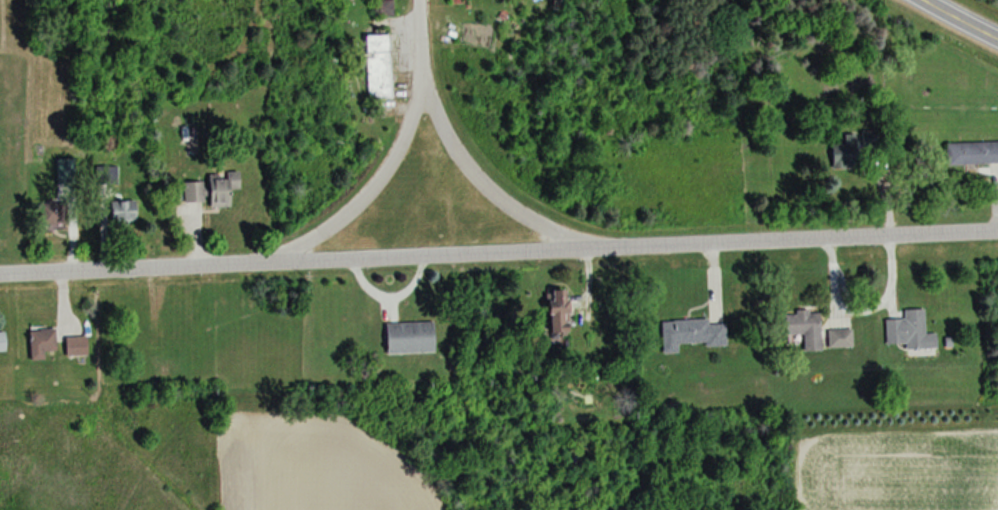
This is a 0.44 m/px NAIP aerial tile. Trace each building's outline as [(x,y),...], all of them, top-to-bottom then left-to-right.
[(372,0),(372,16),(391,16),(391,0),(372,0)] [(366,99),(389,99),(387,35),(364,36),(366,99)] [(946,165),(997,164),(997,142),(945,143),(946,165)] [(831,145),(834,166),(851,164),(848,143),(831,145)] [(116,168),(98,168),(98,185),(116,185),(116,168)] [(227,189),(238,189),(237,174),(206,175),(207,208),(227,207),(227,189)] [(182,182),(182,203),(201,202),(200,182),(182,182)] [(36,210),(46,234),(67,225),(57,201),(36,210)] [(107,201),(107,223),(134,223),(134,201),(107,201)] [(567,333),(565,290),(549,291),(550,302),(547,302),(548,334),(567,333)] [(904,349),(935,348),(935,333),(923,334),(923,310),(902,310),(903,319),(883,319),(884,345),(904,344),(904,349)] [(802,352),(819,352),(819,312),(783,312),(783,335),(801,335),(802,352)] [(660,321),(660,354),(677,354),(677,346),(723,345),(723,319),(660,321)] [(384,323),(384,353),(432,353),(432,322),(384,323)] [(43,352),(54,352),(54,330),(27,330),(27,361),(43,361),(43,352)] [(826,330),(826,348),(850,348),(850,330),(826,330)] [(63,338),(63,357),(85,357),(85,338),(63,338)]
